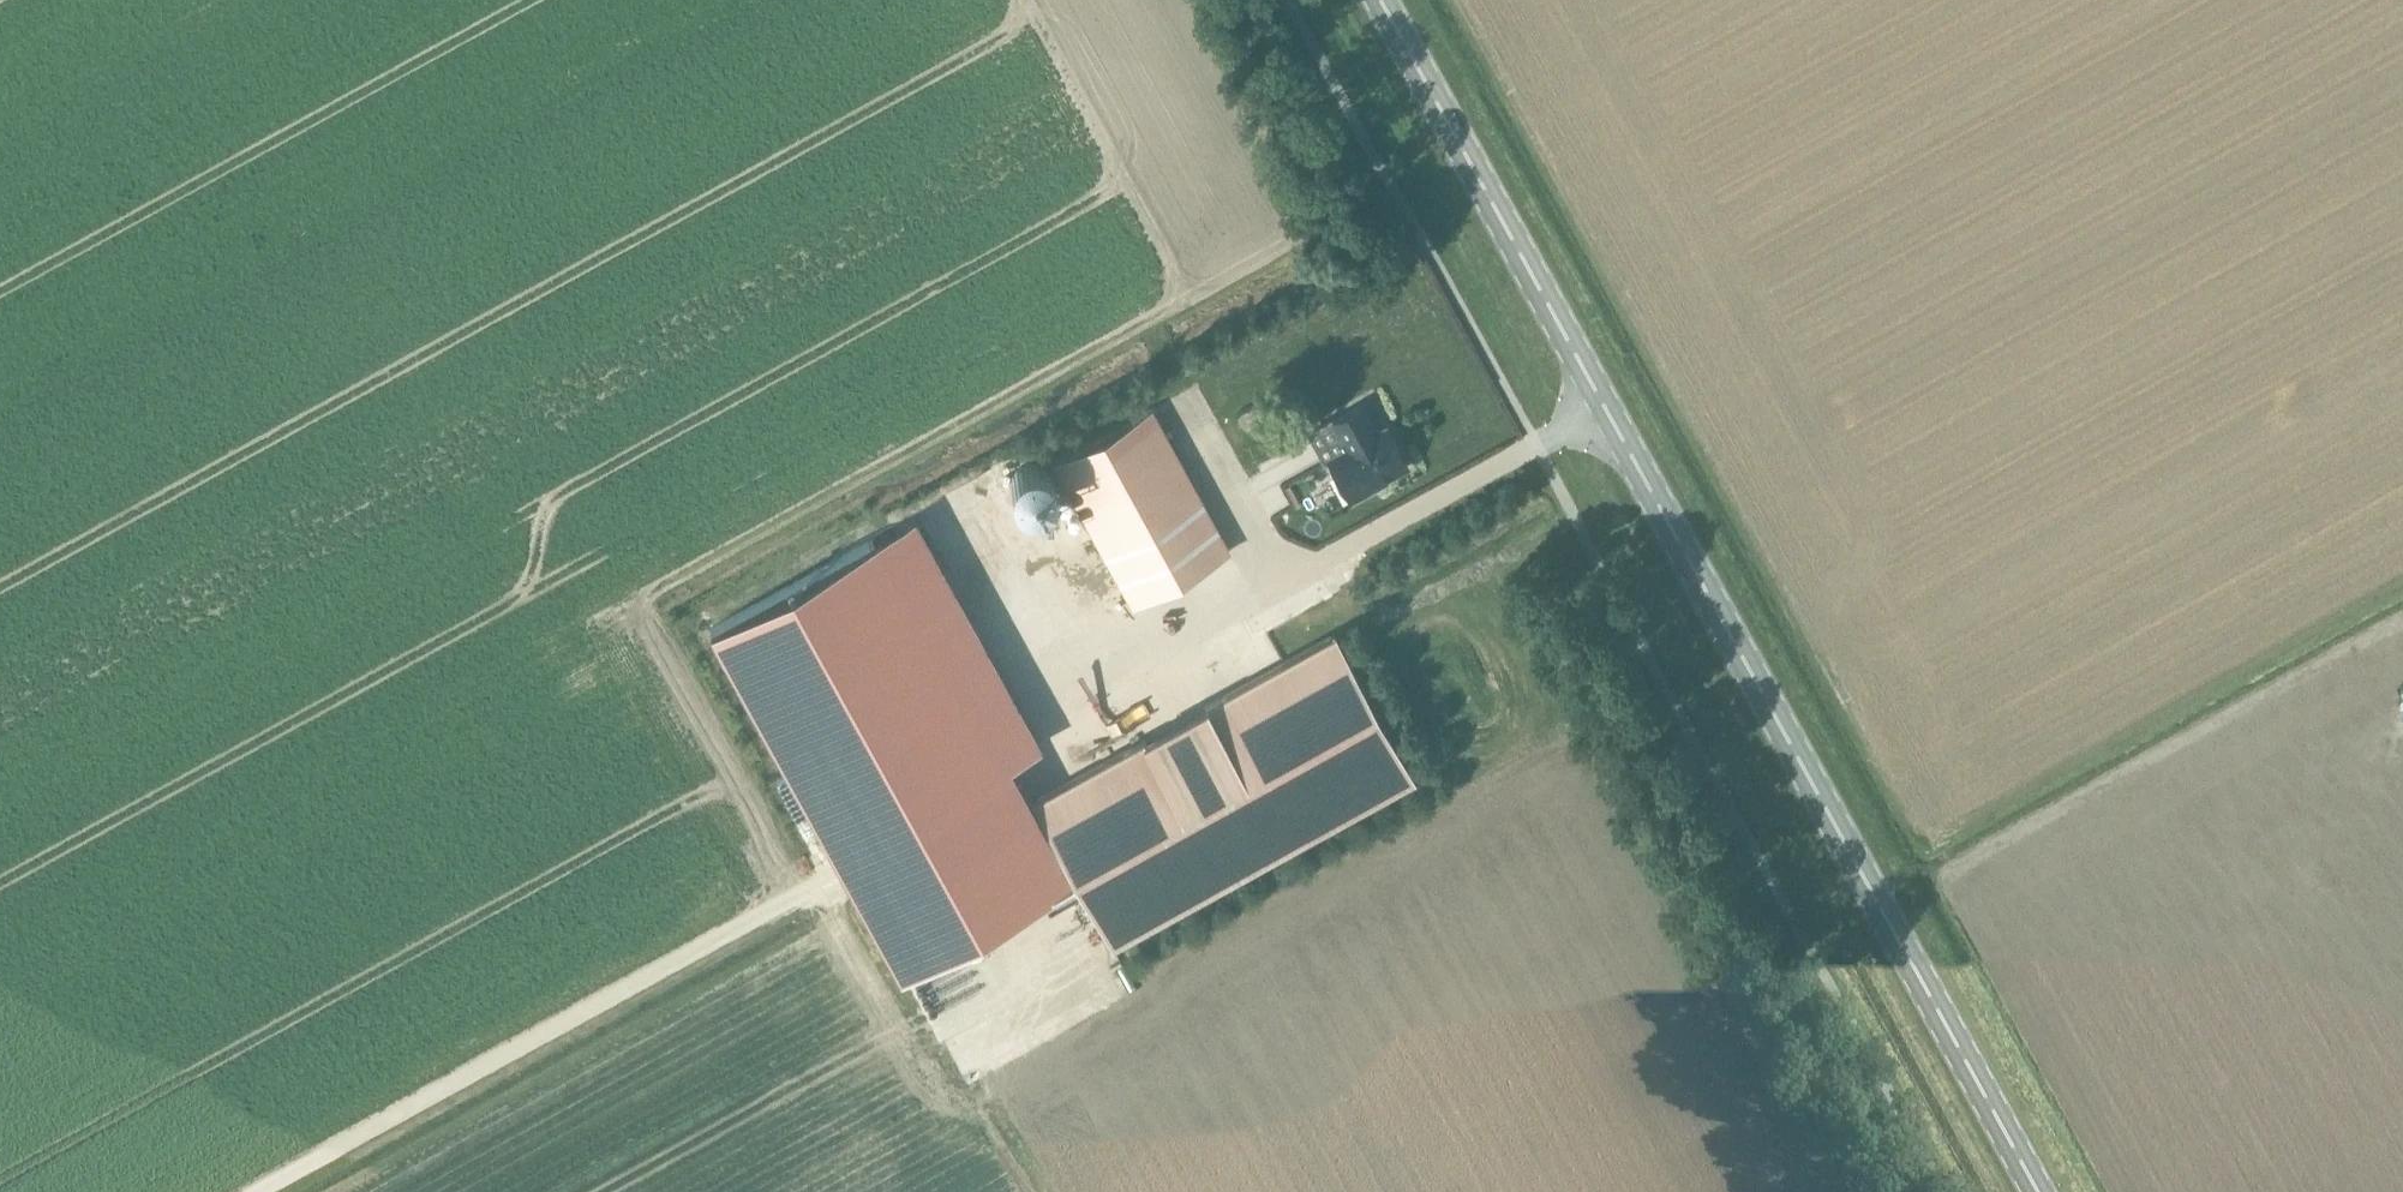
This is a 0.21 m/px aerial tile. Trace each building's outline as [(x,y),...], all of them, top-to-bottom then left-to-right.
[(1351,501),(1384,483),(1381,478),(1402,466),(1394,452),(1399,449),(1386,426),(1375,433),(1368,420),(1370,418),(1362,404),(1333,421),(1348,448),(1328,459),(1351,501)] [(1131,605),(1228,552),(1152,411),(1054,465),(1131,605)] [(839,862),(1001,773),(1000,771),(872,540),(710,629),(802,796),(839,862)] [(1332,637),(1037,800),(1115,943),(1410,779),(1332,637)]
